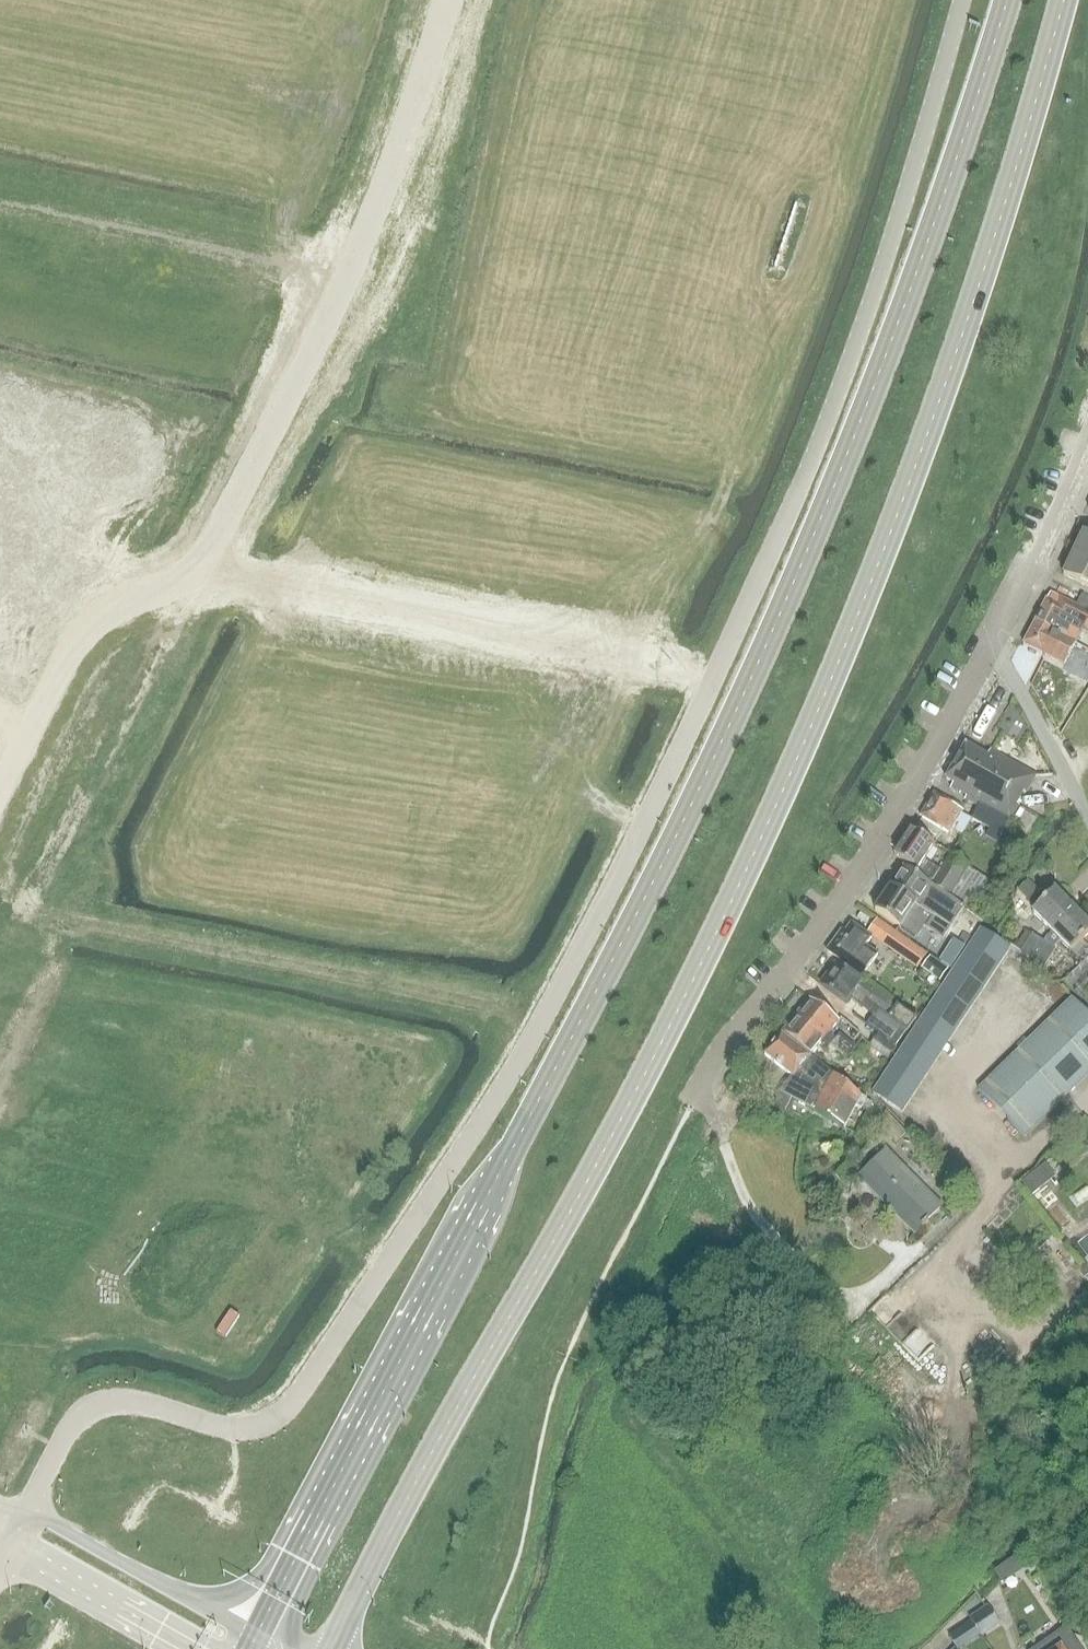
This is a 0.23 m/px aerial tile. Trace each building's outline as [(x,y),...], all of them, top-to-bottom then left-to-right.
[(1072,554),(1087,561),(1087,537),(1082,534),(1072,554)] [(1063,575),(1087,587),(1087,561),(1072,554),(1063,575)] [(1081,594),(1075,606),(1050,593),(1035,622),(1068,640),(1075,627),(1087,634),(1087,598),(1081,594)] [(1068,640),(1035,622),(1023,644),(1064,665),(1075,644),(1068,640)] [(1077,680),(1086,686),(1087,683),(1087,670),(1084,667),(1077,680)] [(965,744),(945,779),(954,784),(951,789),(966,798),(965,799),(1008,823),(1027,790),(1024,789),(1032,774),(991,751),(987,756),(965,744)] [(934,793),(920,816),(947,833),(950,828),(959,812),(961,809),(936,794),(935,793),(934,793)] [(959,812),(950,828),(962,835),(971,819),(959,812)] [(911,830),(894,855),(907,864),(905,867),(929,884),(938,870),(924,861),(935,845),(911,830)] [(938,870),(929,884),(964,908),(984,878),(968,868),(970,866),(951,854),(940,871),(938,870)] [(889,889),(875,911),(900,928),(908,916),(942,940),(946,934),(950,927),(964,908),(929,884),(905,867),(904,867),(891,887),(889,889)] [(1027,900),(1037,889),(1028,880),(1018,890),(1027,900)] [(1051,932),(1074,910),(1054,890),(1032,912),(1051,932)] [(1051,932),(1071,952),(1082,940),(1087,934),(1087,924),(1074,910),(1051,932)] [(877,920),(866,934),(871,938),(902,960),(912,945),(877,920)] [(844,932),(842,930),(827,951),(862,977),(877,955),(865,947),(871,938),(851,923),(844,932)] [(1044,967),(1050,958),(1038,950),(1043,942),(1031,934),(1019,952),(1044,967)] [(1071,952),(1078,959),(1087,949),(1087,947),(1082,940),(1071,952)] [(1038,950),(1050,958),(1055,949),(1043,942),(1038,950)] [(984,950),(952,1025),(977,1035),(1009,960),(984,950)] [(930,957),(922,969),(940,981),(948,970),(930,957)] [(877,1034),(886,1040),(896,1047),(907,1032),(915,1020),(837,963),(821,985),(846,1003),(851,997),(865,1008),(874,1017),(868,1026),(877,1034)] [(978,1090),(1024,1137),(1087,1075),(1087,1014),(1072,998),(978,1090)] [(838,1021),(810,1000),(807,1004),(804,1005),(799,1011),(799,1013),(797,1016),(831,1044),(835,1039),(828,1033),(838,1021)] [(831,1044),(797,1016),(795,1018),(792,1020),(787,1025),(787,1028),(783,1032),(810,1055),(820,1043),(827,1048),(831,1044)] [(866,1100),(810,1055),(809,1056),(781,1034),(765,1055),(789,1074),(786,1078),(789,1080),(779,1092),(813,1110),(844,1127),(855,1106),(860,1110),(866,1100)] [(877,1034),(869,1046),(887,1059),(896,1047),(886,1040),(877,1034)] [(855,1047),(848,1041),(839,1051),(847,1058),(855,1047)] [(878,1118),(874,1122),(875,1123),(896,1145),(908,1134),(885,1111),(878,1118)] [(885,1151),(860,1176),(897,1214),(904,1207),(922,1225),(924,1227),(930,1220),(929,1219),(940,1208),(885,1151)] [(1029,1177),(1021,1183),(1031,1195),(1039,1189),(1029,1177)] [(987,1606),(969,1618),(976,1628),(994,1616),(987,1606)] [(970,1622),(960,1630),(968,1642),(978,1634),(970,1622)] [(1083,1648),(1077,1640),(1073,1643),(1064,1648),(1083,1648)]
